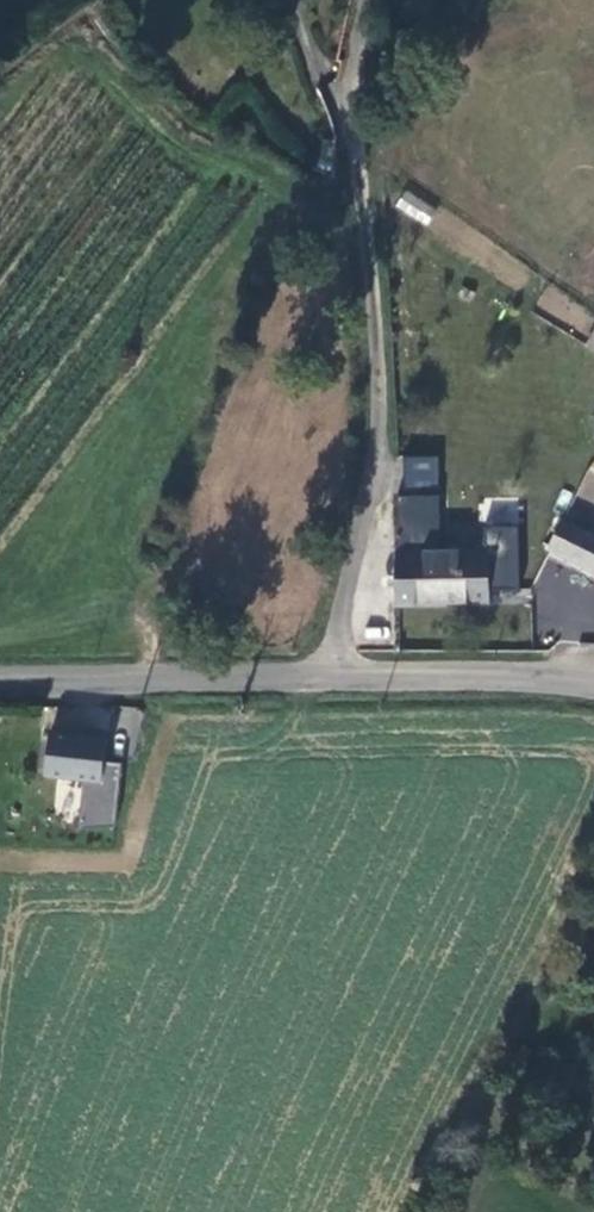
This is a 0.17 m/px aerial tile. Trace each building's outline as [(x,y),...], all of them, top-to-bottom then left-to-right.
[(395,206),(426,224),(435,208),(404,190),(395,206)] [(487,554),(435,554),(435,498),(399,498),(399,607),(454,607),(454,600),(489,600),(489,594),(515,594),(514,536),(487,536),(487,554)] [(543,546),(593,574),(593,538),(558,519),(543,546)] [(42,735),(35,774),(69,779),(66,803),(105,809),(112,764),(89,761),(91,743),(42,735)]
